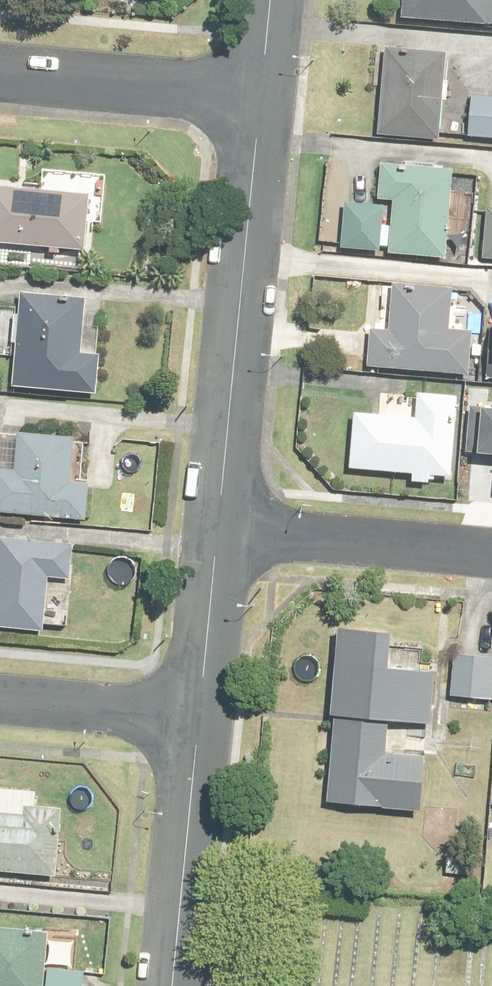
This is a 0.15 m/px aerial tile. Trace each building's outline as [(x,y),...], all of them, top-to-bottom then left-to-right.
[(404,19),(491,26),(491,0),(405,0),(404,19)] [(444,58),(386,55),(382,138),(440,141),(444,58)] [(471,101),(469,139),(491,141),(491,102),(471,101)] [(351,184),(347,225),(314,223),(310,274),(417,282),(419,247),(425,191),(351,184)] [(0,206),(0,270),(58,274),(62,210),(0,206)] [(454,229),(450,284),(491,286),(491,232),(454,229)] [(475,334),(458,334),(459,288),(398,287),(397,331),(375,331),(374,374),(473,378),(475,334)] [(0,313),(0,409),(57,414),(65,318),(0,313)] [(466,396),(422,393),(420,420),(355,416),(351,476),(416,480),(415,488),(459,491),(460,483),(464,423),(466,396)] [(0,455),(0,534),(44,538),(50,459),(0,455)] [(0,561),(0,648),(34,651),(42,565),(0,561)] [(297,738),(343,744),(343,745),(403,750),(408,691),(369,688),(373,656),(309,648),(297,738)] [(470,673),(422,669),(418,722),(466,725),(470,673)] [(300,821),(355,823),(394,824),(395,770),(358,769),(359,747),(305,744),(300,821)] [(31,838),(3,836),(5,809),(0,808),(0,892),(26,894),(31,838)] [(15,985),(16,949),(0,949),(0,985),(38,985),(15,985)]
